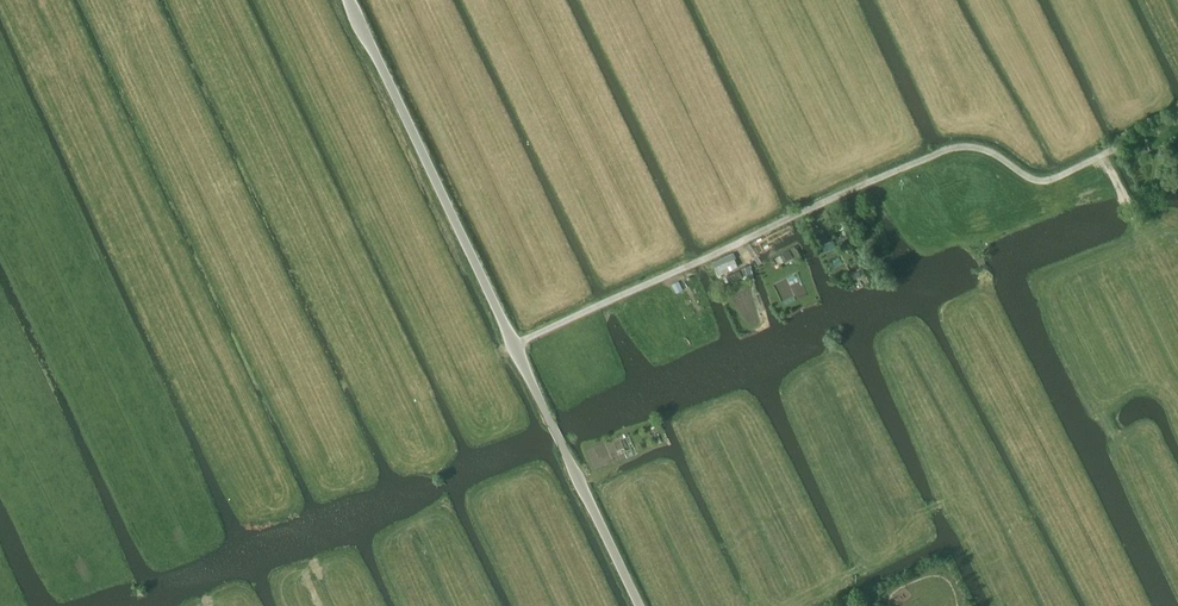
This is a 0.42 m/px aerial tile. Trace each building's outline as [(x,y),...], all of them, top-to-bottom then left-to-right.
[(822,228),(815,232),(819,241),(827,238),(822,228)] [(683,290),(678,281),(672,284),(676,293),(683,290)]
